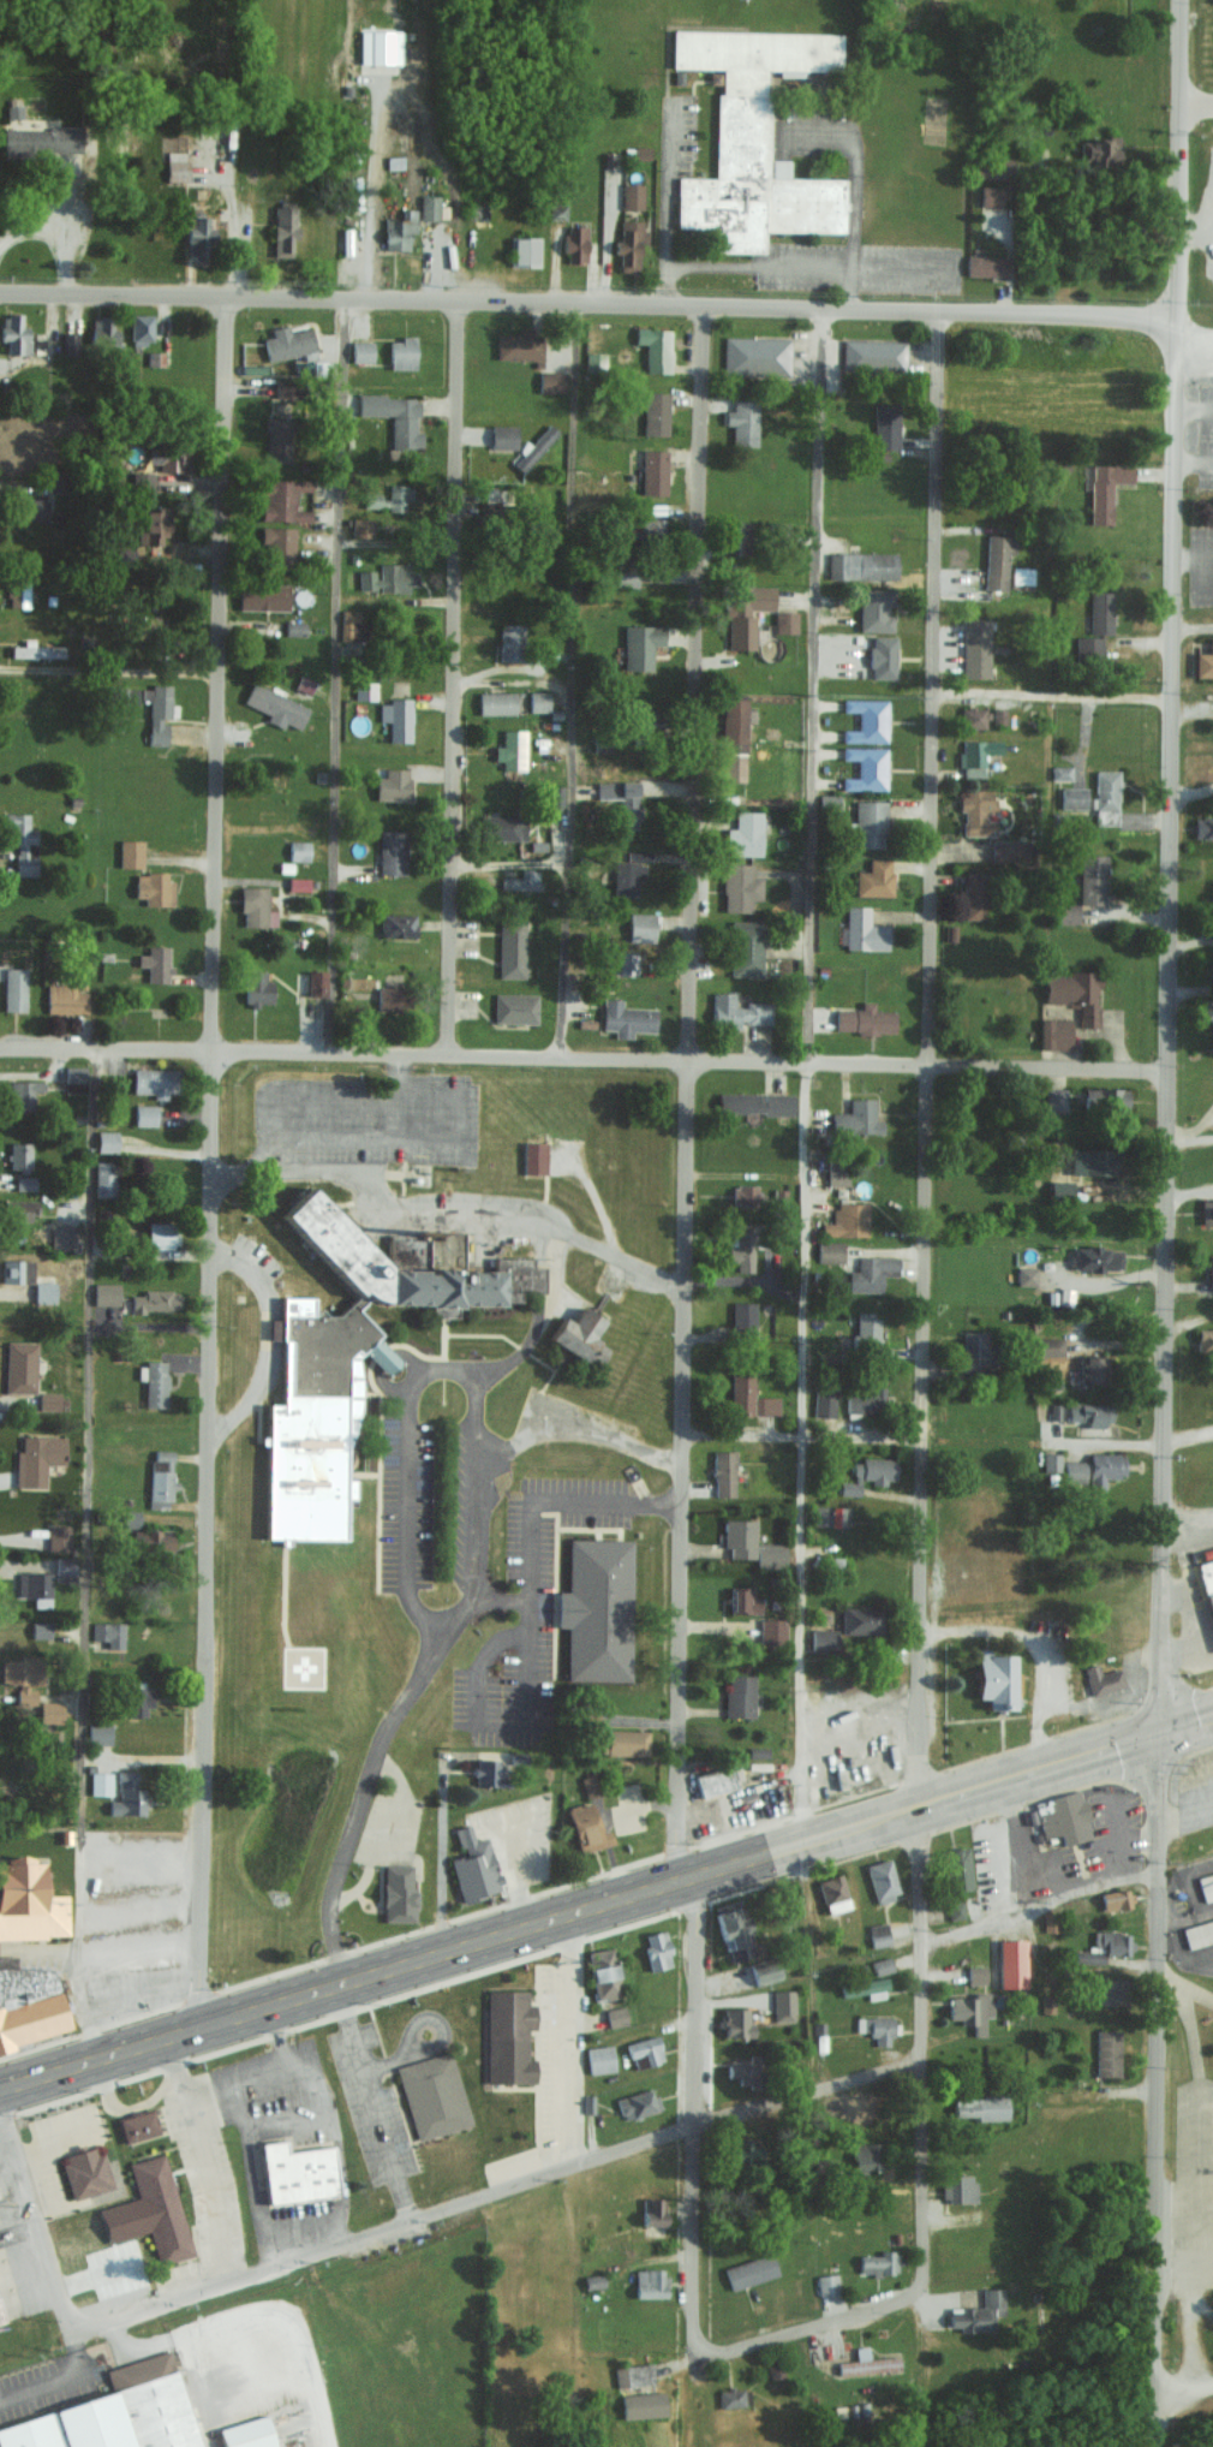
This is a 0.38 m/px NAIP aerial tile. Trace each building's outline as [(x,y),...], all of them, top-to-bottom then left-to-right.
[(842,34),(673,28),(672,66),(723,68),(722,92),(718,92),(715,177),(678,176),(676,226),(714,228),(713,250),(765,252),(766,230),(845,233),(847,178),(790,176),(790,159),(768,159),(771,69),(779,69),(779,75),(804,76),(804,69),(841,71),(842,34)] [(400,30),(360,29),(359,63),(399,64),(400,30)] [(7,117),(21,117),(21,101),(6,101),(7,117)] [(4,127),(3,151),(80,153),(81,129),(4,127)] [(1081,137),(1081,164),(1119,163),(1118,136),(1081,137)] [(185,181),(186,137),(168,137),(167,180),(185,181)] [(404,168),(403,155),(386,156),(387,169),(404,168)] [(1012,160),(975,159),(975,178),(1012,179),(1012,160)] [(643,208),(643,183),(623,183),(623,208),(643,208)] [(1002,186),(982,185),(981,205),(1002,206),(1002,186)] [(438,194),(419,195),(420,219),(439,219),(438,194)] [(292,256),(293,239),(296,239),(297,206),(274,205),(273,256),(292,256)] [(209,217),(188,216),(187,255),(213,256),(214,227),(209,227),(209,217)] [(385,217),(384,249),(409,249),(409,233),(414,233),(415,218),(385,217)] [(620,270),(641,271),(642,220),(621,220),(621,241),(616,241),(616,253),(620,253),(620,270)] [(587,226),(565,226),(565,263),(587,262),(587,226)] [(509,266),(539,267),(540,237),(510,236),(509,266)] [(1006,276),(1007,256),(967,255),(967,274),(1006,276)] [(29,326),(21,325),(22,314),(1,313),(0,340),(7,341),(7,353),(28,353),(29,326)] [(132,344),(153,344),(153,314),(132,314),(132,344)] [(93,316),(92,342),(117,342),(118,327),(112,327),(112,316),(93,316)] [(271,329),(272,335),(262,338),(269,362),(316,349),(310,326),(290,332),(288,324),(271,329)] [(646,372),(671,372),(670,328),(635,328),(635,344),(645,343),(646,372)] [(497,333),(496,358),(542,359),(543,331),(519,330),(519,334),(497,333)] [(62,353),(78,353),(78,332),(62,332),(62,353)] [(391,369),(416,369),(415,335),(400,335),(400,340),(390,340),(391,369)] [(723,374),(789,375),(789,337),(724,336),(723,374)] [(905,371),(906,341),(843,340),(842,370),(905,371)] [(352,361),(373,361),(373,341),(352,341),(352,361)] [(605,353),(586,353),(586,373),(605,373),(605,353)] [(566,372),(540,371),(539,391),(565,392),(566,372)] [(299,397),(299,380),(276,379),(275,396),(299,397)] [(667,436),(668,392),(644,391),(643,435),(667,436)] [(359,414),(391,414),(392,447),(423,447),(423,431),(418,431),(417,395),(359,396),(359,414)] [(757,445),(758,400),(733,399),(733,410),(726,410),(726,424),(732,424),(732,445),(757,445)] [(873,448),(897,449),(899,403),(874,402),(873,448)] [(291,462),(292,417),(265,417),(264,461),(291,462)] [(516,425),(492,424),(491,447),(515,448),(516,425)] [(528,443),(511,462),(522,471),(556,431),(549,424),(531,445),(528,443)] [(158,470),(187,471),(188,448),(148,447),(148,462),(159,463),(158,470)] [(666,496),(667,450),(642,449),(642,496),(666,496)] [(1090,524),(1111,524),(1112,482),(1132,483),(1133,466),(1092,464),(1090,524)] [(153,494),(154,473),(133,472),(132,493),(153,494)] [(61,489),(62,479),(48,477),(47,488),(61,489)] [(311,480),(263,478),(262,520),(308,521),(308,510),(294,509),(295,490),(310,491),(311,480)] [(363,494),(363,509),(410,509),(410,485),(388,485),(388,494),(363,494)] [(47,519),(47,498),(23,498),(23,519),(47,519)] [(137,544),(163,545),(163,536),(170,536),(170,508),(138,507),(137,544)] [(374,538),(374,518),(352,518),(351,538),(374,538)] [(664,518),(643,519),(643,532),(665,531),(664,518)] [(294,561),(295,527),(263,526),(262,560),(294,561)] [(1007,590),(1008,549),(1015,549),(1015,535),(986,534),(984,589),(1007,590)] [(897,578),(896,552),(828,553),(829,579),(897,578)] [(409,591),(409,584),(417,584),(417,571),(409,571),(409,562),(377,563),(377,570),(358,570),(359,589),(380,589),(380,592),(409,591)] [(637,587),(639,564),(616,563),(615,586),(637,587)] [(1033,568),(1012,567),(1011,583),(1032,584),(1033,568)] [(9,607),(29,607),(28,580),(9,581),(9,607)] [(287,610),(288,586),(239,585),(239,609),(287,610)] [(775,586),(728,586),(727,649),(753,650),(754,609),(774,609),(775,586)] [(859,631),(890,632),(891,604),(893,604),(893,589),(861,588),(859,631)] [(1090,633),(1112,633),(1113,591),(1091,591),(1090,633)] [(340,640),(365,641),(365,622),(359,622),(359,610),(341,609),(340,640)] [(797,611),(775,611),(774,632),(797,633),(797,611)] [(990,618),(963,618),(963,677),(989,678),(990,618)] [(285,634),(305,635),(305,622),(286,622),(285,634)] [(499,660),(522,661),(523,624),(500,623),(499,660)] [(664,625),(625,624),(624,670),(652,670),(653,645),(664,645),(664,625)] [(895,679),(896,636),(871,635),(870,678),(895,679)] [(1103,636),(1076,635),(1075,661),(1102,662),(1103,636)] [(1209,637),(1209,652),(1196,652),(1196,676),(1212,676),(1212,637),(1209,637)] [(10,645),(10,656),(64,657),(64,644),(23,643),(23,645),(10,645)] [(294,687),(309,693),(314,681),(299,675),(294,687)] [(354,699),(376,700),(376,682),(354,682),(354,699)] [(269,714),(266,721),(283,728),(286,723),(299,729),(309,708),(253,683),(244,703),(269,714)] [(150,698),(148,744),(166,745),(167,720),(170,720),(171,685),(142,685),(142,698),(150,698)] [(529,712),(548,711),(548,691),(529,691),(529,712)] [(515,692),(479,692),(479,714),(515,714),(515,692)] [(389,741),(411,741),(412,698),(388,697),(388,703),(379,703),(379,721),(389,721),(389,741)] [(887,742),(888,699),(843,698),(843,711),(858,711),(858,729),(842,729),(842,741),(887,742)] [(747,699),(722,699),(722,751),(752,751),(753,711),(746,711),(747,699)] [(961,708),(962,728),(986,727),(984,706),(961,708)] [(993,724),(1005,724),(1004,708),(993,708),(993,724)] [(502,769),(524,769),(525,730),(502,729),(502,745),(494,745),(494,760),(502,760),(502,769)] [(984,775),(984,754),(1002,753),(1002,740),(963,740),(963,751),(960,751),(961,776),(984,775)] [(886,790),(887,747),(842,746),(842,759),(858,759),(858,777),(842,776),(841,789),(886,790)] [(722,781),(744,783),(746,754),(723,753),(722,781)] [(1071,779),(1071,766),(1051,766),(1051,779),(1071,779)] [(376,801),(410,801),(410,768),(384,769),(384,777),(376,777),(376,801)] [(1119,808),(1119,770),(1096,769),(1095,808),(1119,808)] [(549,808),(563,809),(564,786),(550,785),(549,808)] [(1061,808),(1087,807),(1087,787),(1061,787),(1061,808)] [(964,834),(996,835),(996,816),(993,816),(994,789),(959,789),(959,811),(964,811),(964,834)] [(837,796),(821,794),(819,808),(836,810),(837,796)] [(639,830),(640,797),(618,796),(616,829),(639,830)] [(884,848),(886,801),(856,800),(855,847),(884,848)] [(1118,824),(1118,809),(1095,810),(1096,825),(1118,824)] [(762,812),(735,811),(735,828),(727,828),(726,855),(762,855),(762,812)] [(16,875),(36,875),(36,829),(28,829),(28,812),(5,812),(5,827),(12,827),(12,845),(16,845),(16,875)] [(1194,815),(1195,836),(1212,836),(1212,814),(1194,815)] [(526,839),(525,815),(480,816),(480,840),(526,839)] [(405,875),(406,830),(379,829),(378,874),(405,875)] [(143,839),(119,839),(119,867),(142,867),(143,839)] [(992,840),(992,861),(1025,861),(1025,840),(992,840)] [(289,860),(309,861),(309,841),(290,841),(289,860)] [(1080,854),(1079,905),(1105,905),(1106,855),(1080,854)] [(892,859),(868,858),(868,871),(856,871),(856,896),(892,897),(892,859)] [(644,862),(614,861),(613,896),(635,897),(636,880),(643,880),(644,862)] [(723,911),(751,911),(752,900),(761,900),(762,876),(751,876),(751,863),(724,863),(723,911)] [(536,889),(537,869),(520,869),(520,876),(501,876),(500,889),(536,889)] [(985,919),(987,872),(964,871),(963,919),(985,919)] [(173,906),(174,880),(166,880),(166,873),(136,872),(135,897),(144,898),(144,905),(173,906)] [(308,878),(288,878),(288,891),(308,891),(308,878)] [(267,886),(241,887),(241,926),(276,926),(275,910),(267,910),(267,886)] [(1059,923),(1078,923),(1078,904),(1058,904),(1059,923)] [(870,906),(847,906),(845,949),(888,950),(888,925),(869,924),(870,906)] [(654,930),(655,913),(628,913),(628,930),(654,930)] [(415,914),(380,914),(381,938),(415,938),(415,914)] [(524,978),(526,920),(500,920),(498,977),(524,978)] [(760,976),(761,921),(731,920),(730,976),(760,976)] [(169,946),(147,945),(146,982),(168,983),(169,946)] [(618,973),(637,973),(637,952),(618,952),(618,973)] [(3,1011),(26,1011),(26,968),(4,968),(3,1011)] [(325,971),(307,970),(307,995),(325,995),(325,971)] [(265,971),(246,971),(245,1004),(272,1004),(273,980),(265,980),(265,971)] [(1079,1027),(1097,1027),(1098,986),(1100,986),(1100,973),(1046,972),(1045,1003),(1080,1003),(1079,1027)] [(74,984),(47,984),(46,1013),(88,1013),(89,990),(74,990),(74,984)] [(377,1009),(405,1010),(406,988),(377,987),(377,1009)] [(494,1023),(537,1023),(537,994),(494,993),(494,1023)] [(771,1024),(772,1002),(746,1002),(745,1006),(734,1006),(734,993),(713,993),(712,1026),(740,1026),(740,1023),(771,1024)] [(1200,1020),(1212,1020),(1212,997),(1201,997),(1200,1020)] [(621,1007),(622,999),(603,998),(602,1029),(615,1030),(614,1038),(633,1039),(633,1031),(656,1032),(657,1009),(621,1007)] [(861,1010),(836,1009),(835,1032),(894,1033),(895,1010),(874,1010),(874,1002),(861,1001),(861,1010)] [(1039,1049),(1070,1049),(1071,1019),(1040,1018),(1039,1049)] [(133,1094),(153,1094),(153,1096),(176,1097),(176,1069),(133,1068),(133,1094)] [(41,1081),(9,1082),(10,1111),(42,1110),(41,1081)] [(1065,1088),(1045,1088),(1046,1113),(1066,1112),(1065,1088)] [(1128,1111),(1129,1091),(1089,1089),(1088,1109),(1128,1111)] [(762,1093),(719,1092),(718,1112),(794,1114),(795,1094),(762,1093)] [(874,1120),(874,1098),(849,1099),(849,1112),(832,1113),(832,1134),(883,1133),(882,1120),(874,1120)] [(134,1125),(156,1126),(156,1104),(134,1104),(134,1125)] [(97,1152),(117,1152),(117,1131),(97,1131),(97,1152)] [(31,1143),(9,1142),(9,1168),(30,1169),(31,1143)] [(546,1173),(545,1142),(523,1142),(523,1174),(546,1173)] [(1121,1175),(1121,1149),(1081,1149),(1081,1175),(1121,1175)] [(827,1185),(847,1185),(846,1160),(826,1161),(827,1185)] [(114,1162),(95,1162),(95,1196),(114,1196),(114,1162)] [(35,1177),(15,1176),(15,1189),(35,1190),(35,1177)] [(1073,1181),(1051,1180),(1050,1196),(1072,1197),(1073,1181)] [(756,1205),(756,1186),(732,1185),(731,1204),(756,1205)] [(265,1536),(345,1542),(361,1348),(387,1376),(403,1361),(356,1311),(365,1303),(458,1310),(458,1303),(530,1309),(515,1292),(543,1295),(546,1267),(532,1266),(533,1260),(495,1257),(494,1273),(461,1270),(464,1239),(391,1234),(388,1266),(315,1188),(285,1216),(359,1296),(339,1315),(314,1313),(315,1299),(283,1296),(281,1320),(271,1319),(269,1339),(281,1341),(265,1536)] [(1201,1226),(1212,1226),(1212,1199),(1200,1200),(1201,1226)] [(4,1216),(36,1216),(36,1200),(4,1200),(4,1216)] [(867,1236),(867,1203),(834,1203),(833,1223),(821,1223),(821,1236),(867,1236)] [(146,1248),(176,1248),(177,1223),(147,1222),(146,1248)] [(50,1249),(80,1249),(80,1226),(50,1226),(50,1249)] [(728,1262),(737,1262),(737,1272),(753,1272),(754,1228),(729,1227),(728,1262)] [(817,1262),(843,1263),(843,1242),(817,1242),(817,1262)] [(1123,1270),(1122,1247),(1071,1248),(1072,1271),(1123,1270)] [(898,1275),(898,1257),(858,1256),(857,1271),(849,1271),(848,1291),(882,1292),(882,1275),(898,1275)] [(2,1283),(32,1284),(33,1260),(2,1259),(2,1283)] [(1036,1266),(1017,1267),(1017,1285),(1036,1284),(1036,1266)] [(34,1302),(55,1303),(56,1282),(35,1282),(34,1302)] [(93,1305),(119,1306),(120,1284),(94,1283),(93,1305)] [(1073,1304),(1074,1289),(1059,1288),(1059,1303),(1073,1304)] [(130,1295),(130,1311),(178,1312),(179,1290),(144,1290),(144,1295),(130,1295)] [(755,1303),(732,1302),(731,1331),(755,1332),(755,1303)] [(564,1318),(551,1342),(587,1362),(593,1352),(602,1357),(608,1347),(594,1339),(605,1320),(583,1307),(574,1323),(564,1318)] [(857,1314),(856,1347),(879,1348),(880,1314),(857,1314)] [(1212,1352),(1212,1329),(1198,1329),(1198,1352),(1212,1352)] [(991,1332),(962,1331),(961,1373),(989,1374),(991,1332)] [(1064,1338),(1035,1338),(1034,1356),(1064,1356),(1064,1338)] [(5,1393),(35,1393),(37,1342),(6,1341),(5,1393)] [(1104,1357),(1081,1357),(1081,1383),(1104,1383),(1104,1357)] [(167,1363),(138,1362),(137,1380),(145,1381),(144,1408),(166,1408),(167,1363)] [(754,1373),(732,1372),(731,1415),(778,1416),(779,1397),(753,1396),(754,1373)] [(846,1413),(882,1413),(883,1389),(846,1388),(846,1413)] [(813,1416),(834,1417),(835,1391),(814,1390),(813,1416)] [(38,1410),(59,1411),(59,1393),(39,1392),(38,1410)] [(1067,1420),(1086,1421),(1086,1425),(1112,1426),(1112,1405),(1068,1403),(1067,1420)] [(15,1487),(45,1488),(46,1464),(64,1465),(65,1437),(22,1436),(21,1450),(16,1450),(15,1487)] [(174,1451),(151,1450),(150,1508),(167,1509),(167,1500),(172,1500),(174,1451)] [(714,1497),(735,1496),(734,1451),(713,1451),(714,1497)] [(1065,1461),(1065,1483),(1090,1483),(1090,1490),(1105,1490),(1105,1477),(1126,1477),(1125,1452),(1091,1453),(1091,1460),(1065,1461)] [(1061,1472),(1061,1453),(1043,1453),(1043,1472),(1061,1472)] [(839,1495),(860,1496),(860,1482),(895,1483),(896,1460),(853,1458),(852,1482),(840,1481),(839,1495)] [(814,1525),(849,1526),(850,1507),(814,1506),(814,1525)] [(123,1528),(138,1528),(139,1511),(124,1511),(123,1528)] [(755,1520),(724,1519),(723,1548),(729,1548),(729,1558),(754,1558),(755,1520)] [(47,1551),(69,1551),(69,1526),(48,1525),(47,1551)] [(172,1530),(133,1530),(133,1553),(172,1554),(172,1530)] [(567,1679),(632,1680),(632,1540),(568,1539),(568,1592),(558,1592),(557,1627),(567,1627),(567,1679)] [(786,1544),(757,1543),(756,1567),(785,1568),(786,1544)] [(55,1581),(76,1582),(77,1558),(56,1557),(55,1581)] [(1199,1562),(1212,1621),(1212,1559),(1199,1562)] [(33,1607),(50,1607),(51,1573),(18,1572),(17,1597),(33,1597),(33,1607)] [(761,1598),(752,1598),(752,1587),(733,1587),(732,1614),(760,1614),(761,1598)] [(842,1607),(842,1634),(882,1635),(882,1608),(842,1607)] [(760,1642),(787,1641),(786,1618),(759,1619),(760,1642)] [(31,1622),(32,1639),(51,1639),(50,1621),(31,1622)] [(124,1649),(125,1623),(92,1622),(92,1640),(107,1641),(106,1649),(124,1649)] [(837,1630),(812,1629),(811,1650),(836,1650),(837,1630)] [(988,1711),(1017,1711),(1017,1656),(990,1656),(990,1649),(979,1648),(978,1699),(988,1700),(988,1711)] [(1,1657),(1,1683),(17,1684),(17,1705),(35,1705),(36,1690),(29,1690),(29,1684),(41,1685),(42,1658),(1,1657)] [(1100,1674),(1098,1664),(1083,1668),(1091,1696),(1125,1687),(1120,1668),(1100,1674)] [(755,1676),(726,1675),(726,1718),(754,1718),(755,1676)] [(145,1718),(145,1707),(153,1707),(153,1688),(127,1688),(126,1717),(145,1718)] [(62,1702),(40,1701),(40,1722),(62,1722),(62,1702)] [(88,1743),(111,1743),(111,1723),(88,1722),(88,1743)] [(648,1755),(649,1730),(607,1729),(606,1754),(648,1755)] [(501,1775),(501,1758),(476,1758),(475,1785),(509,1786),(509,1775),(501,1775)] [(736,1785),(729,1763),(695,1775),(702,1797),(736,1785)] [(109,1814),(145,1814),(146,1787),(136,1787),(136,1769),(118,1769),(117,1800),(109,1799),(109,1814)] [(90,1794),(110,1795),(110,1772),(90,1772),(90,1794)] [(599,1794),(596,1774),(581,1777),(584,1797),(599,1794)] [(1092,1837),(1080,1789),(1034,1801),(1043,1838),(1060,1833),(1063,1845),(1092,1837)] [(602,1832),(592,1799),(566,1808),(581,1853),(614,1842),(610,1830),(602,1832)] [(450,1858),(462,1901),(502,1889),(487,1836),(474,1840),(469,1823),(455,1827),(463,1854),(450,1858)] [(947,1848),(948,1889),(972,1888),(971,1847),(947,1848)] [(67,1894),(47,1894),(46,1861),(34,1861),(34,1854),(6,1855),(6,1861),(0,1862),(0,1938),(68,1936),(67,1894)] [(877,1901),(901,1894),(890,1857),(866,1864),(877,1901)] [(414,1921),(416,1864),(384,1863),(382,1920),(414,1921)] [(1196,1872),(1202,1897),(1212,1894),(1212,1868),(1196,1872)] [(818,1879),(826,1912),(850,1907),(843,1873),(818,1879)] [(1130,1908),(1129,1889),(1102,1890),(1103,1909),(1130,1908)] [(949,1919),(965,1919),(964,1899),(948,1900),(949,1919)] [(1187,1946),(1212,1939),(1212,1917),(1181,1926),(1187,1946)] [(871,1946),(889,1944),(887,1922),(869,1924),(871,1946)] [(643,1934),(652,1970),(674,1965),(665,1929),(643,1934)] [(1130,1955),(1130,1933),(1117,1933),(1117,1930),(1094,1930),(1094,1948),(1075,1948),(1075,1963),(1105,1963),(1105,1955),(1130,1955)] [(999,1987),(1027,1987),(1026,1939),(999,1939),(999,1987)] [(588,1950),(595,2000),(622,1996),(614,1946),(588,1950)] [(53,1962),(18,1971),(13,1951),(0,1954),(0,2048),(71,2030),(53,1962)] [(755,1985),(782,1977),(776,1955),(749,1963),(755,1985)] [(875,1975),(893,1970),(889,1955),(871,1960),(875,1975)] [(968,1966),(968,1983),(987,1983),(987,1966),(968,1966)] [(866,1992),(867,1999),(887,1997),(885,1978),(841,1983),(843,1995),(866,1992)] [(1091,2003),(1125,2004),(1126,1979),(1092,1978),(1091,2003)] [(487,2082),(536,2083),(536,2058),(528,2058),(528,2029),(535,2029),(536,2003),(532,2003),(532,1989),(487,1989),(487,2082)] [(773,2020),(795,2020),(794,1989),(772,1990),(773,2020)] [(1041,2012),(1053,2013),(1054,1995),(1042,1994),(1041,2012)] [(984,2036),(984,2016),(990,2016),(991,1995),(950,1995),(950,2018),(961,2018),(961,2024),(973,2024),(973,2036),(984,2036)] [(609,2028),(628,2023),(624,2005),(604,2009),(609,2028)] [(748,2008),(725,2008),(724,2035),(754,2036),(754,2023),(748,2023),(748,2008)] [(856,2031),(872,2031),(873,2045),(892,2045),(892,2016),(856,2016),(856,2031)] [(1121,2030),(1097,2029),(1096,2076),(1120,2076),(1121,2030)] [(627,2042),(634,2069),(664,2060),(657,2034),(627,2042)] [(614,2070),(612,2044),(586,2047),(589,2073),(614,2070)] [(451,2050),(395,2066),(416,2140),(471,2125),(451,2050)] [(758,2084),(759,2057),(728,2057),(728,2077),(739,2077),(739,2083),(758,2084)] [(624,2120),(659,2108),(652,2086),(616,2098),(624,2120)] [(1008,2095),(954,2096),(955,2119),(1008,2118),(1008,2095)] [(116,2117),(121,2142),(159,2135),(153,2109),(116,2117)] [(334,2145),(287,2150),(286,2139),(261,2142),(268,2202),(340,2194),(334,2145)] [(732,2141),(733,2163),(762,2163),(761,2140),(732,2141)] [(854,2170),(882,2170),(881,2141),(854,2142),(854,2170)] [(73,2199),(113,2187),(101,2144),(61,2155),(73,2199)] [(129,2162),(157,2264),(193,2255),(165,2152),(129,2162)] [(974,2174),(944,2174),(944,2201),(975,2200),(974,2174)] [(643,2225),(666,2224),(665,2197),(642,2198),(643,2225)] [(860,2274),(897,2274),(898,2250),(881,2250),(880,2254),(860,2254),(860,2274)] [(779,2275),(772,2252),(724,2267),(731,2289),(779,2275)] [(667,2296),(666,2268),(635,2269),(636,2297),(667,2296)] [(586,2288),(604,2285),(602,2273),(584,2276),(586,2288)] [(816,2276),(819,2295),(838,2292),(836,2274),(816,2276)] [(856,2361),(837,2362),(838,2373),(900,2371),(900,2357),(869,2358),(868,2346),(856,2347),(856,2361)] [(174,2350),(105,2367),(112,2395),(0,2423),(0,2446),(198,2446),(174,2350)] [(653,2384),(651,2363),(615,2367),(617,2387),(653,2384)] [(719,2407),(744,2406),(744,2388),(719,2389),(719,2407)] [(665,2392),(622,2393),(622,2418),(665,2416),(665,2392)] [(224,2446),(277,2446),(267,2414),(218,2428),(224,2446)]
